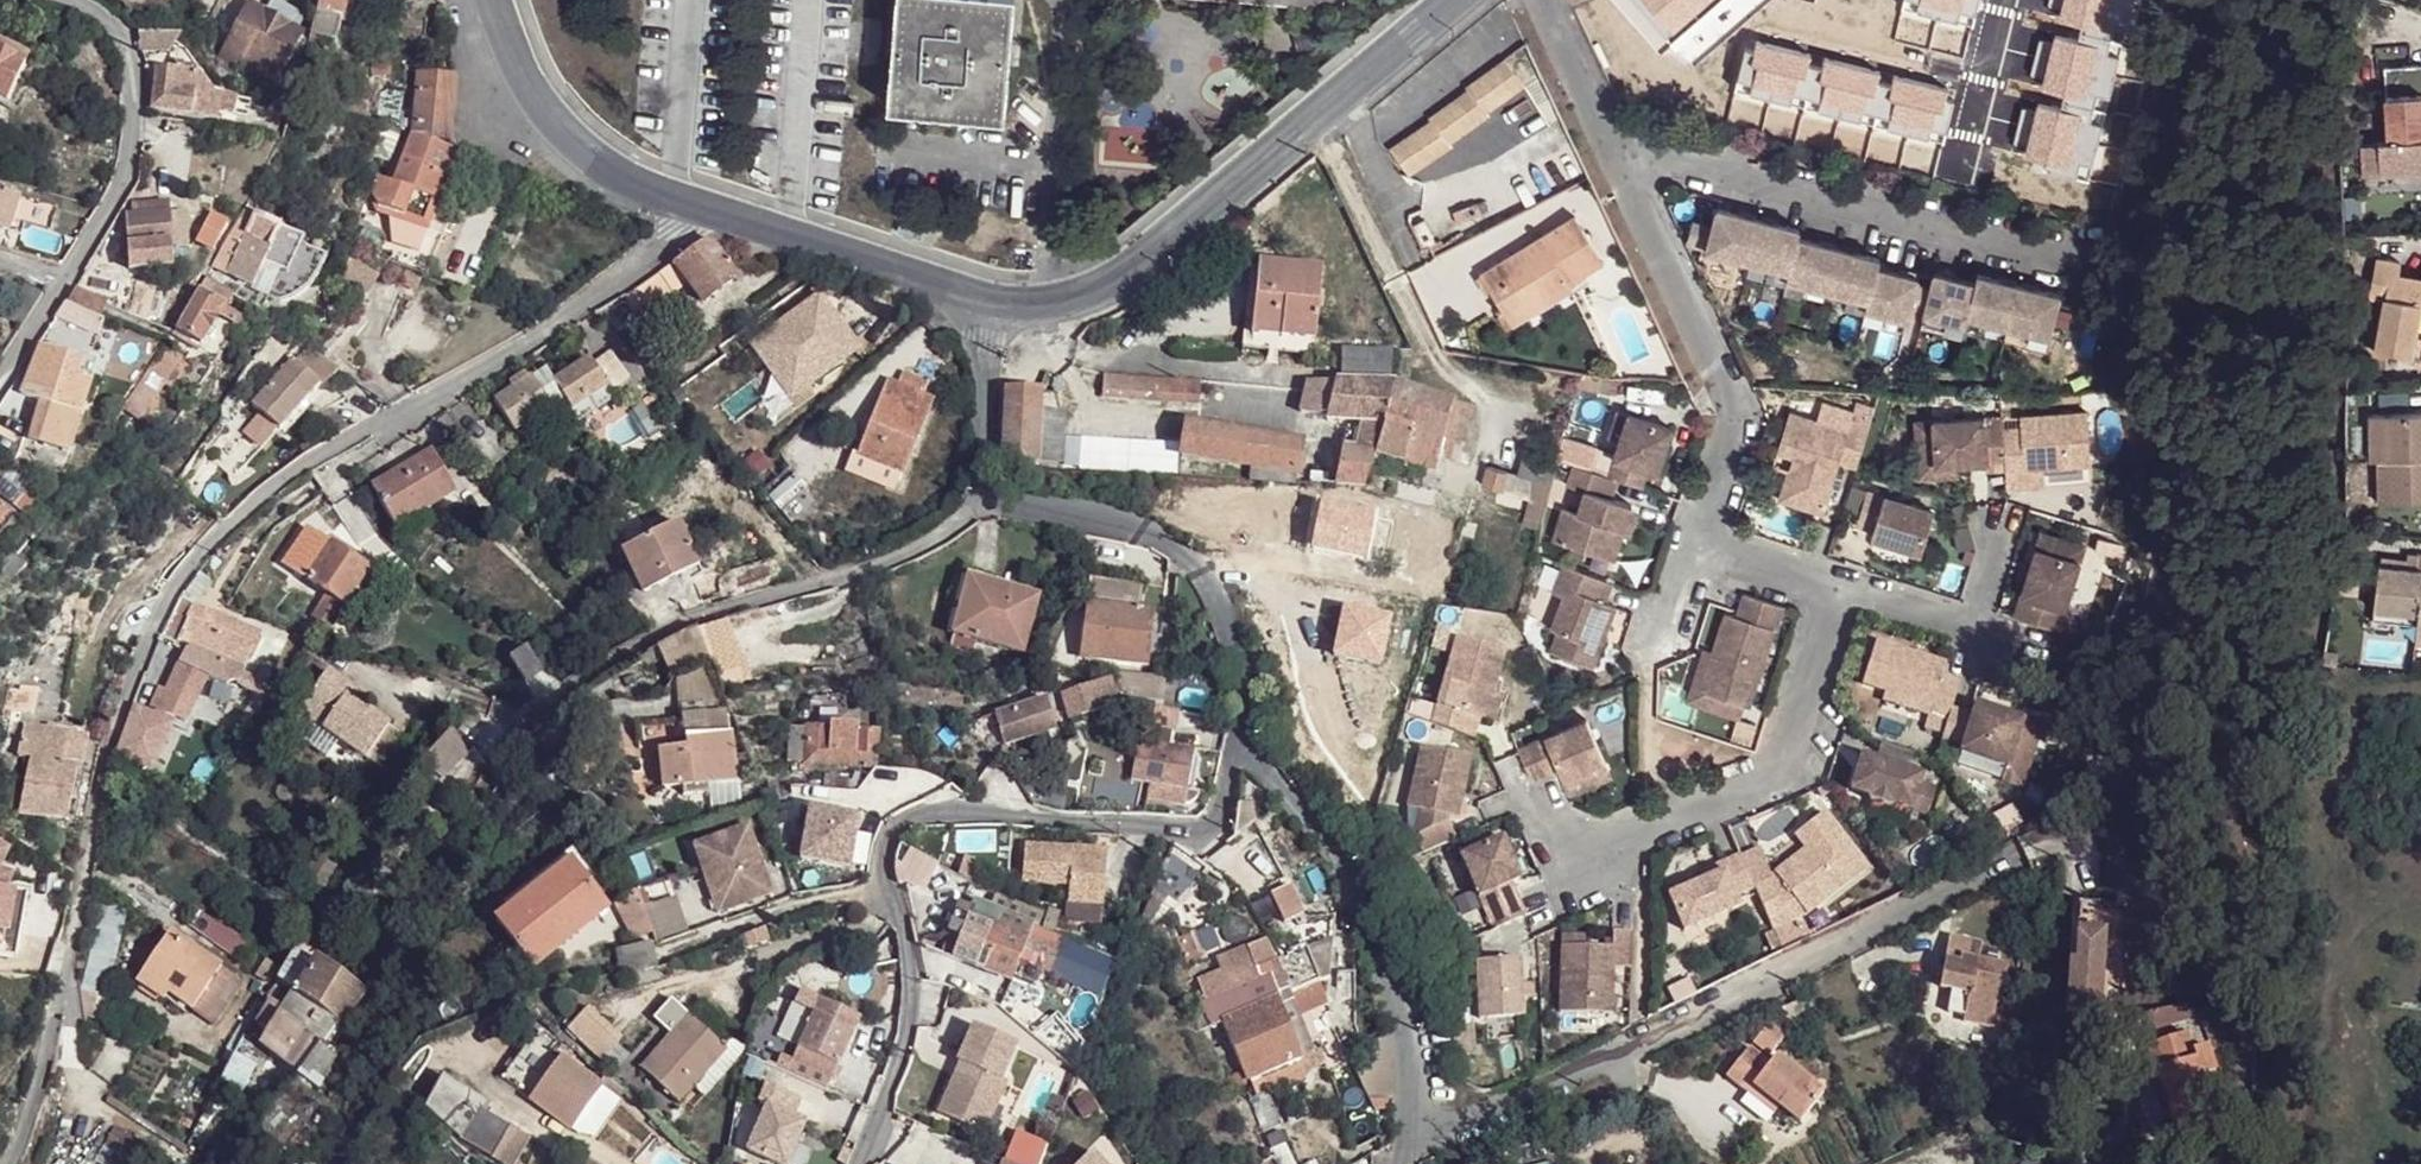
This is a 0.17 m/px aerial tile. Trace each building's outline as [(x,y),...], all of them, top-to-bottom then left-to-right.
[(265,14),(292,32),(302,15),(278,0),(273,0),(265,14)] [(315,24),(339,30),(342,21),(347,0),(321,0),(319,7),(315,24)] [(342,21),(357,26),(363,0),(347,0),(342,21)] [(890,106),(1006,115),(1017,0),(899,0),(890,106)] [(1627,88),(1661,73),(1629,0),(1596,0),(1589,3),(1627,88)] [(1919,4),(1916,14),(1935,19),(1940,0),(1904,0),(1919,4)] [(1935,19),(1957,25),(1960,15),(1975,19),(1980,0),(1940,0),(1935,19)] [(265,14),(249,5),(229,39),(282,71),(302,37),(292,32),(265,14)] [(315,24),(311,38),(337,44),(339,30),(315,24)] [(142,49),(143,55),(171,54),(175,45),(181,35),(139,34),(142,49)] [(337,44),(311,38),(304,62),(312,65),(319,66),(332,72),(337,44)] [(282,71),(229,39),(220,56),(271,90),(282,71)] [(26,68),(32,56),(0,40),(0,56),(26,68)] [(1745,52),(1737,83),(1753,87),(1750,97),(1769,102),(1783,48),(1756,41),(1753,54),(1745,52)] [(1811,55),(1783,48),(1769,102),(1791,108),(1793,97),(1807,101),(1815,70),(1808,68),(1811,55)] [(9,105),(26,68),(0,56),(0,101),(9,105)] [(1815,70),(1807,101),(1823,105),(1820,115),(1839,120),(1852,66),(1826,59),(1823,72),(1815,70)] [(177,63),(175,72),(192,73),(193,68),(184,67),(185,64),(177,63)] [(1881,73),(1852,66),(1839,120),(1860,125),(1863,115),(1875,118),(1883,87),(1878,86),(1881,73)] [(2385,97),(2420,96),(2420,66),(2383,69),(2385,97)] [(175,72),(156,70),(151,112),(218,120),(220,112),(234,115),(238,99),(207,89),(196,73),(192,73),(175,72)] [(1422,136),(1387,167),(1407,191),(1446,159),(1445,157),(1480,127),(1479,126),(1517,95),(1496,70),(1459,100),(1460,102),(1421,135),(1422,136)] [(1883,87),(1875,118),(1891,122),(1888,132),(1907,137),(1921,83),(1894,76),(1891,89),(1883,87)] [(1950,90),(1921,83),(1907,137),(1929,143),(1931,132),(1946,136),(1954,106),(1947,104),(1950,90)] [(288,119),(296,93),(271,107),(270,116),(288,119)] [(448,149),(452,98),(420,94),(416,139),(448,149)] [(2388,143),(2378,143),(2381,175),(2420,172),(2420,96),(2385,97),(2388,143)] [(413,138),(382,126),(374,150),(404,161),(395,185),(377,178),(369,198),(378,215),(390,220),(392,242),(401,245),(394,265),(401,268),(426,278),(462,181),(457,180),(449,175),(457,154),(448,149),(416,139),(413,138)] [(7,231),(12,233),(15,226),(28,229),(50,236),(58,208),(0,190),(0,229),(7,231)] [(156,245),(172,245),(172,244),(172,216),(171,200),(134,203),(134,216),(155,214),(156,245)] [(1714,239),(1708,264),(1789,285),(1786,294),(1866,314),(1865,323),(1905,333),(1908,319),(1916,287),(1918,281),(1879,272),(1881,263),(1799,243),(1802,233),(1721,213),(1714,239)] [(156,245),(155,214),(134,216),(127,216),(129,247),(156,245)] [(295,236),(257,214),(246,234),(228,273),(269,294),(295,236)] [(184,216),(172,216),(172,244),(186,243),(184,216)] [(227,224),(217,220),(205,240),(217,246),(227,224)] [(1569,225),(1478,288),(1502,327),(1542,300),(1546,304),(1563,292),(1598,268),(1569,225)] [(246,234),(235,230),(215,265),(228,273),(246,234)] [(1714,239),(1697,235),(1691,259),(1708,264),(1714,239)] [(737,279),(710,240),(676,264),(690,284),(704,303),(737,279)] [(156,245),(129,247),(129,271),(173,268),(172,245),(156,245)] [(354,253),(339,274),(368,295),(382,274),(354,253)] [(2375,352),(2410,358),(2415,331),(2419,304),(2420,304),(2420,280),(2398,275),(2401,263),(2375,258),(2369,295),(2385,297),(2375,352)] [(1260,262),(1252,335),(1317,340),(1323,266),(1260,262)] [(690,284),(676,264),(661,275),(675,294),(690,284)] [(139,284),(88,270),(76,289),(77,289),(109,304),(107,310),(129,319),(139,284)] [(675,294),(661,275),(627,301),(639,318),(675,294)] [(1934,287),(1933,291),(1925,323),(1924,329),(1965,339),(1968,330),(2048,350),(2061,298),(1980,277),(1978,286),(1937,275),(1934,287)] [(24,327),(45,294),(25,284),(3,318),(24,327)] [(1933,291),(1916,287),(1908,319),(1925,323),(1933,291)] [(71,300),(70,304),(104,317),(107,310),(109,304),(77,289),(76,289),(74,295),(71,300)] [(1568,298),(1563,292),(1546,304),(1542,300),(1502,327),(1510,336),(1568,298)] [(225,307),(200,293),(176,333),(201,347),(225,307)] [(70,304),(60,319),(96,332),(104,317),(70,304)] [(242,320),(225,307),(201,347),(218,359),(242,320)] [(1372,344),(1372,327),(1362,327),(1362,344),(1372,344)] [(2415,331),(2410,358),(2420,360),(2420,332),(2415,331)] [(1342,385),(1389,386),(1391,353),(1392,348),(1372,347),(1342,346),(1342,385)] [(73,397),(85,359),(41,347),(24,401),(44,407),(33,445),(69,457),(87,401),(73,397)] [(165,349),(126,407),(140,418),(179,361),(165,349)] [(253,407),(281,432),(322,386),(323,387),(338,371),(323,360),(310,351),(297,365),(294,362),(253,407)] [(629,378),(608,351),(593,363),(609,385),(613,389),(629,378)] [(99,363),(85,359),(73,397),(87,401),(99,363)] [(558,386),(567,400),(573,410),(609,385),(593,363),(590,359),(560,378),(555,382),(558,386)] [(555,382),(560,378),(554,369),(549,372),(555,382)] [(549,372),(548,370),(534,379),(545,394),(558,386),(555,382),(549,372)] [(853,448),(845,467),(893,488),(901,469),(903,470),(932,398),(922,395),(927,382),(907,373),(901,386),(891,382),(876,416),(863,452),(853,448)] [(530,382),(525,374),(510,386),(515,393),(530,382)] [(1196,404),(1198,383),(1145,379),(1104,374),(1100,398),(1152,403),(1196,404)] [(518,433),(554,408),(545,394),(534,379),(530,382),(515,393),(498,404),(518,433)] [(1325,423),(1332,385),(1307,384),(1306,393),(1302,414),(1325,423)] [(609,385),(573,410),(580,420),(617,395),(613,389),(609,385)] [(1386,430),(1394,387),(1389,386),(1342,385),(1332,385),(1325,423),(1363,427),(1386,430)] [(567,400),(558,386),(545,394),(554,408),(567,400)] [(1451,406),(1394,387),(1386,430),(1374,454),(1376,455),(1375,457),(1435,473),(1437,464),(1451,406)] [(1003,393),(1007,467),(1059,464),(1061,416),(1037,415),(1037,391),(1003,393)] [(485,431),(464,401),(435,420),(436,423),(466,447),(475,456),(480,452),(497,437),(499,434),(492,427),(485,431)] [(1451,406),(1437,464),(1446,468),(1453,445),(1463,445),(1469,413),(1451,406)] [(2380,503),(2420,503),(2420,412),(2370,413),(2371,460),(2379,460),(2380,503)] [(1629,418),(1618,415),(1608,442),(1620,446),(1629,418)] [(1788,417),(1776,457),(1802,465),(1789,507),(1823,517),(1839,466),(1856,471),(1871,423),(1852,417),(1847,435),(1788,417)] [(1672,433),(1629,418),(1620,446),(1608,481),(1619,484),(1642,491),(1648,475),(1657,478),(1672,433)] [(1935,471),(1932,425),(1932,419),(1914,420),(1917,480),(1960,477),(1960,470),(1935,471)] [(2020,433),(2002,434),(2004,475),(2005,482),(2024,481),(2024,476),(2089,473),(2086,419),(2019,423),(2020,433)] [(2002,434),(2002,422),(1932,425),(1935,471),(1960,470),(1985,469),(1985,476),(2004,475),(2002,434)] [(1296,476),(1301,445),(1186,425),(1181,457),(1253,469),(1296,476)] [(1386,430),(1363,427),(1358,452),(1374,454),(1386,430)] [(1177,441),(1081,436),(1079,468),(1175,473),(1177,441)] [(497,437),(480,452),(490,468),(508,456),(497,437)] [(1376,455),(1374,454),(1358,452),(1342,449),(1338,487),(1345,489),(1364,489),(1375,457),(1376,455)] [(433,452),(376,487),(399,529),(426,513),(458,494),(433,452)] [(1532,482),(1547,485),(1553,462),(1553,461),(1523,454),(1516,479),(1532,482)] [(1776,457),(1772,471),(1788,476),(1779,504),(1789,507),(1802,465),(1776,457)] [(1562,468),(1557,489),(1569,493),(1569,491),(1576,470),(1562,468)] [(1253,469),(1251,481),(1297,485),(1298,476),(1296,476),(1253,469)] [(1576,470),(1569,491),(1587,497),(1580,518),(1566,514),(1556,546),(1616,566),(1625,536),(1627,536),(1635,511),(1613,504),(1619,484),(1608,481),(1576,470)] [(797,473),(769,497),(782,511),(809,487),(797,473)] [(1313,473),(1312,486),(1329,487),(1330,476),(1313,473)] [(1504,477),(1485,474),(1482,488),(1502,492),(1504,477)] [(1529,500),(1532,482),(1516,479),(1504,477),(1502,492),(1529,500)] [(1378,508),(1322,496),(1311,547),(1367,559),(1378,508)] [(1867,496),(1856,530),(1873,535),(1871,542),(1921,558),(1934,517),(1867,496)] [(1964,509),(1953,505),(1959,526),(1955,526),(1958,542),(1972,540),(1964,509)] [(644,596),(690,573),(704,565),(683,521),(623,549),(634,576),(644,596)] [(1474,540),(1476,528),(1465,523),(1460,538),(1474,540)] [(2040,538),(2035,554),(2078,567),(2082,551),(2040,538)] [(369,571),(324,540),(311,561),(319,565),(307,581),(329,595),(314,619),(331,629),(369,571)] [(2375,598),(2373,609),(2418,614),(2416,625),(2420,625),(2420,554),(2401,552),(2401,553),(2391,552),(2391,558),(2381,557),(2381,564),(2379,564),(2375,598)] [(2025,586),(2013,622),(2056,635),(2078,567),(2035,554),(2030,569),(2025,586)] [(2093,556),(2088,573),(2102,577),(2106,560),(2093,556)] [(319,565),(311,561),(299,576),(307,581),(319,565)] [(2015,582),(2025,586),(2030,569),(2020,566),(2015,582)] [(948,630),(953,632),(967,585),(971,574),(998,582),(999,577),(967,567),(948,630)] [(1612,586),(1564,567),(1552,595),(1564,600),(1551,632),(1558,635),(1550,654),(1592,671),(1616,610),(1605,606),(1612,586)] [(725,578),(728,592),(759,583),(754,569),(725,578)] [(181,598),(180,600),(195,607),(215,583),(200,573),(181,598)] [(644,596),(629,603),(648,621),(654,628),(672,619),(684,614),(706,608),(690,573),(644,596)] [(971,574),(967,585),(994,594),(998,582),(971,574)] [(644,596),(634,576),(618,583),(625,598),(629,603),(644,596)] [(1129,601),(1131,585),(1090,580),(1087,604),(1140,610),(1141,602),(1129,601)] [(1025,654),(1043,596),(998,582),(994,594),(967,585),(953,632),(1025,654)] [(2332,617),(2371,623),(2373,609),(2375,598),(2336,592),(2332,617)] [(1783,610),(1744,597),(1736,620),(1724,616),(1699,694),(1742,708),(1750,684),(1756,686),(1773,633),(1775,634),(1783,610)] [(180,600),(161,639),(189,651),(244,675),(262,636),(195,607),(180,600)] [(1392,612),(1343,602),(1332,655),(1381,665),(1392,612)] [(1140,610),(1087,604),(1081,656),(1147,664),(1153,611),(1140,610)] [(2371,623),(2371,629),(2416,635),(2416,625),(2418,614),(2373,609),(2371,623)] [(711,661),(696,628),(662,647),(676,678),(711,661)] [(1467,638),(1433,725),(1474,741),(1483,720),(1488,723),(1497,699),(1514,657),(1467,638)] [(1944,667),(1874,644),(1860,687),(1884,694),(1929,709),(1926,718),(1946,724),(1949,713),(1958,685),(1940,679),(1944,667)] [(530,651),(528,650),(510,661),(528,686),(547,673),(530,651)] [(244,675),(189,651),(181,667),(179,667),(165,697),(161,695),(153,712),(186,727),(194,712),(196,712),(210,681),(230,691),(238,689),(244,675)] [(329,673),(301,712),(367,759),(391,725),(362,706),(349,697),(354,690),(329,673)] [(1061,694),(1069,719),(1120,703),(1112,679),(1061,694)] [(1750,684),(1742,708),(1748,710),(1756,686),(1750,684)] [(354,690),(349,697),(362,706),(367,699),(354,690)] [(1929,709),(1884,694),(1881,704),(1926,718),(1929,709)] [(1497,699),(1488,723),(1495,725),(1505,702),(1497,699)] [(1045,701),(993,715),(1001,745),(1053,730),(1045,701)] [(1146,724),(1144,728),(1173,735),(1174,729),(1178,712),(1149,707),(1146,724)] [(1971,719),(1949,713),(1946,724),(1939,743),(1961,750),(1959,756),(2005,771),(2006,771),(2021,724),(1974,708),(1971,719)] [(688,736),(729,731),(728,715),(684,718),(685,740),(688,736)] [(1586,722),(1518,751),(1531,782),(1540,778),(1558,770),(1562,780),(1604,762),(1586,722)] [(2049,722),(2044,745),(2058,749),(2063,725),(2049,722)] [(19,815),(69,822),(91,737),(25,723),(19,756),(31,758),(19,815)] [(2040,730),(2021,724),(2006,771),(2005,771),(2001,785),(2022,791),(2040,730)] [(391,725),(367,759),(381,769),(405,735),(391,725)] [(804,733),(798,733),(798,763),(876,766),(878,734),(858,733),(859,727),(831,726),(830,731),(804,730),(804,733)] [(1173,735),(1144,728),(1142,742),(1144,744),(1174,749),(1177,735),(1173,735)] [(468,756),(451,731),(441,744),(455,767),(468,756)] [(729,731),(688,736),(685,740),(687,746),(661,749),(666,787),(693,785),(694,789),(709,787),(742,781),(742,776),(734,731),(732,731),(729,731)] [(1422,741),(1399,798),(1425,809),(1449,819),(1471,760),(1422,741)] [(455,767),(441,744),(425,764),(445,780),(455,767)] [(1174,749),(1144,744),(1142,756),(1137,779),(1155,783),(1151,802),(1188,809),(1191,809),(1194,808),(1196,807),(1198,806),(1200,804),(1201,802),(1202,800),(1203,797),(1190,794),(1197,755),(1174,749)] [(1124,752),(1119,775),(1137,779),(1142,756),(1124,752)] [(1921,778),(1861,760),(1850,795),(1870,801),(1869,805),(1889,812),(1890,807),(1926,819),(1935,791),(1919,786),(1921,778)] [(1604,762),(1562,780),(1569,797),(1611,780),(1604,762)] [(742,781),(709,787),(711,800),(728,798),(728,795),(757,788),(752,773),(742,776),(742,781)] [(1239,802),(1237,834),(1260,820),(1257,802),(1239,802)] [(852,870),(862,817),(807,807),(797,860),(852,870)] [(1414,835),(1447,821),(1449,819),(1425,809),(1414,835)] [(1803,852),(1772,876),(1783,890),(1804,917),(1863,871),(1821,815),(1793,837),(1803,852)] [(1414,835),(1422,854),(1455,839),(1447,821),(1414,835)] [(752,824),(696,844),(721,912),(776,893),(752,824)] [(8,841),(0,839),(0,873),(8,841)] [(1519,880),(1501,839),(1460,856),(1492,930),(1525,917),(1510,883),(1519,880)] [(1110,852),(1029,846),(1026,881),(1074,886),(1073,904),(1106,906),(1110,852)] [(926,891),(936,861),(903,850),(894,880),(926,891)] [(1756,850),(1739,858),(1753,891),(1781,955),(1798,947),(1788,925),(1775,893),(1756,850)] [(1733,899),(1753,891),(1739,858),(1719,866),(1723,875),(1706,882),(1667,898),(1682,933),(1738,910),(1733,899)] [(575,863),(560,874),(568,885),(583,873),(575,863)] [(1719,866),(1702,873),(1706,882),(1723,875),(1719,866)] [(536,970),(612,910),(583,873),(568,885),(560,874),(499,923),(536,970)] [(15,940),(27,893),(0,886),(0,936),(15,940)] [(1304,918),(1289,887),(1268,898),(1284,929),(1304,918)] [(1783,890),(1775,893),(1788,925),(1804,917),(1783,890)] [(638,939),(657,932),(647,906),(641,891),(619,904),(638,939)] [(671,898),(647,906),(657,932),(659,938),(689,928),(679,897),(672,900),(671,898)] [(130,909),(106,903),(85,987),(85,991),(108,996),(130,909)] [(1031,929),(971,906),(968,911),(966,922),(1024,944),(1031,929)] [(945,940),(957,944),(966,922),(968,911),(957,908),(945,940)] [(2093,922),(2066,921),(2064,953),(2058,953),(2055,992),(2049,991),(2047,1029),(2086,1032),(2093,922)] [(1024,944),(966,922),(957,944),(952,961),(1011,984),(1012,982),(1020,958),(1024,944)] [(773,926),(748,936),(752,950),(777,942),(773,926)] [(1629,969),(1631,934),(1612,933),(1611,949),(1584,948),(1561,947),(1558,1014),(1611,1016),(1612,969),(1629,969)] [(224,969),(174,934),(146,973),(174,992),(198,1009),(224,969)] [(1561,935),(1561,947),(1584,948),(1584,936),(1561,935)] [(1259,1138),(1269,1135),(1274,1147),(1290,1143),(1285,1130),(1280,1130),(1268,1097),(1306,1083),(1304,1077),(1307,1076),(1316,1071),(1312,1057),(1301,1062),(1282,1010),(1280,1001),(1289,997),(1292,1006),(1299,1023),(1308,1019),(1329,1011),(1318,984),(1330,979),(1332,940),(1308,949),(1305,943),(1287,951),(1284,944),(1276,947),(1274,943),(1192,973),(1206,1009),(1202,1011),(1210,1033),(1225,1028),(1247,1084),(1250,1083),(1256,1101),(1247,1105),(1259,1138)] [(1941,940),(1933,991),(1945,994),(1943,1016),(1959,1017),(1958,1024),(1985,1027),(1988,1004),(1993,1005),(1998,969),(1972,964),(1975,946),(1941,940)] [(622,975),(659,968),(655,943),(619,951),(622,975)] [(294,950),(278,979),(297,992),(317,961),(294,950)] [(1012,982),(1024,987),(1034,966),(1035,964),(1020,958),(1012,982)] [(1518,960),(1474,963),(1478,1021),(1521,1018),(1520,1000),(1519,985),(1518,960)] [(347,1027),(365,993),(357,988),(317,961),(297,992),(347,1027)] [(224,969),(198,1009),(220,1025),(248,984),(224,969)] [(174,992),(146,973),(141,981),(169,999),(174,992)] [(1356,977),(1338,977),(1337,1012),(1356,1012),(1356,977)] [(1531,984),(1519,985),(1520,1000),(1532,999),(1531,984)] [(2255,1012),(2257,993),(2253,991),(2245,993),(2244,1005),(2249,1006),(2250,1012),(2255,1012)] [(297,992),(262,1044),(319,1087),(334,1054),(326,1044),(347,1027),(297,992)] [(801,1050),(817,1016),(856,1033),(862,1021),(804,993),(782,1041),(799,1049),(801,1050)] [(1299,1023),(1292,1006),(1289,997),(1280,1001),(1282,1010),(1301,1062),(1312,1057),(1308,1047),(1318,1043),(1308,1019),(1299,1023)] [(727,1048),(673,998),(655,1018),(672,1035),(644,1067),(684,1104),(699,1088),(731,1052),(727,1048)] [(1993,1005),(1988,1004),(1985,1027),(2012,1031),(2015,1008),(1993,1005)] [(592,1009),(572,1030),(606,1061),(626,1040),(592,1009)] [(2150,1018),(2140,1026),(2153,1037),(2191,1023),(2186,1009),(2150,1018)] [(817,1016),(801,1050),(840,1067),(856,1033),(817,1016)] [(1940,1029),(1984,1035),(1985,1027),(1958,1024),(1959,1017),(1943,1016),(1940,1029)] [(2254,1036),(2255,1025),(2238,1023),(2237,1035),(2254,1036)] [(1767,1026),(1751,1047),(1767,1060),(1783,1039),(1767,1026)] [(257,1033),(249,1028),(236,1051),(244,1055),(257,1033)] [(956,1076),(938,1115),(984,1136),(1006,1086),(1001,1083),(1017,1048),(973,1028),(957,1064),(961,1065),(974,1071),(969,1082),(956,1076)] [(541,1031),(532,1043),(549,1056),(558,1044),(541,1031)] [(2186,1036),(2148,1051),(2157,1077),(2170,1118),(2179,1143),(2216,1128),(2209,1110),(2221,1105),(2219,1100),(2222,1099),(2211,1067),(2205,1069),(2203,1064),(2196,1067),(2192,1055),(2186,1036)] [(736,1037),(727,1048),(731,1052),(699,1088),(710,1098),(751,1051),(736,1037)] [(502,1079),(570,1130),(571,1129),(600,1089),(561,1060),(559,1063),(549,1056),(532,1043),(530,1041),(502,1079)] [(801,1050),(799,1049),(793,1062),(834,1082),(840,1067),(801,1050)] [(2204,1050),(2192,1055),(2196,1067),(2203,1064),(2205,1069),(2211,1067),(2204,1050)] [(1746,1052),(1724,1082),(1746,1097),(1752,1091),(1778,1111),(1799,1126),(1821,1097),(1773,1061),(1768,1068),(1746,1052)] [(236,1053),(222,1081),(244,1093),(258,1064),(236,1053)] [(974,1071),(961,1065),(956,1076),(969,1082),(974,1071)] [(457,1142),(494,1163),(505,1163),(523,1140),(479,1108),(484,1101),(446,1072),(418,1108),(457,1142)] [(2170,1118),(2157,1077),(2148,1080),(2162,1121),(2170,1118)] [(600,1089),(571,1129),(578,1135),(596,1138),(622,1102),(602,1087),(600,1089)] [(796,1115),(802,1102),(772,1089),(766,1102),(796,1115)] [(1752,1091),(1746,1097),(1739,1108),(1766,1127),(1778,1111),(1752,1091)] [(1389,1099),(1370,1099),(1372,1110),(1389,1111),(1389,1099)] [(760,1157),(777,1163),(831,1163),(842,1137),(824,1129),(820,1137),(776,1119),(760,1157)] [(1045,1149),(1013,1137),(1003,1163),(1039,1163),(1045,1149)]
